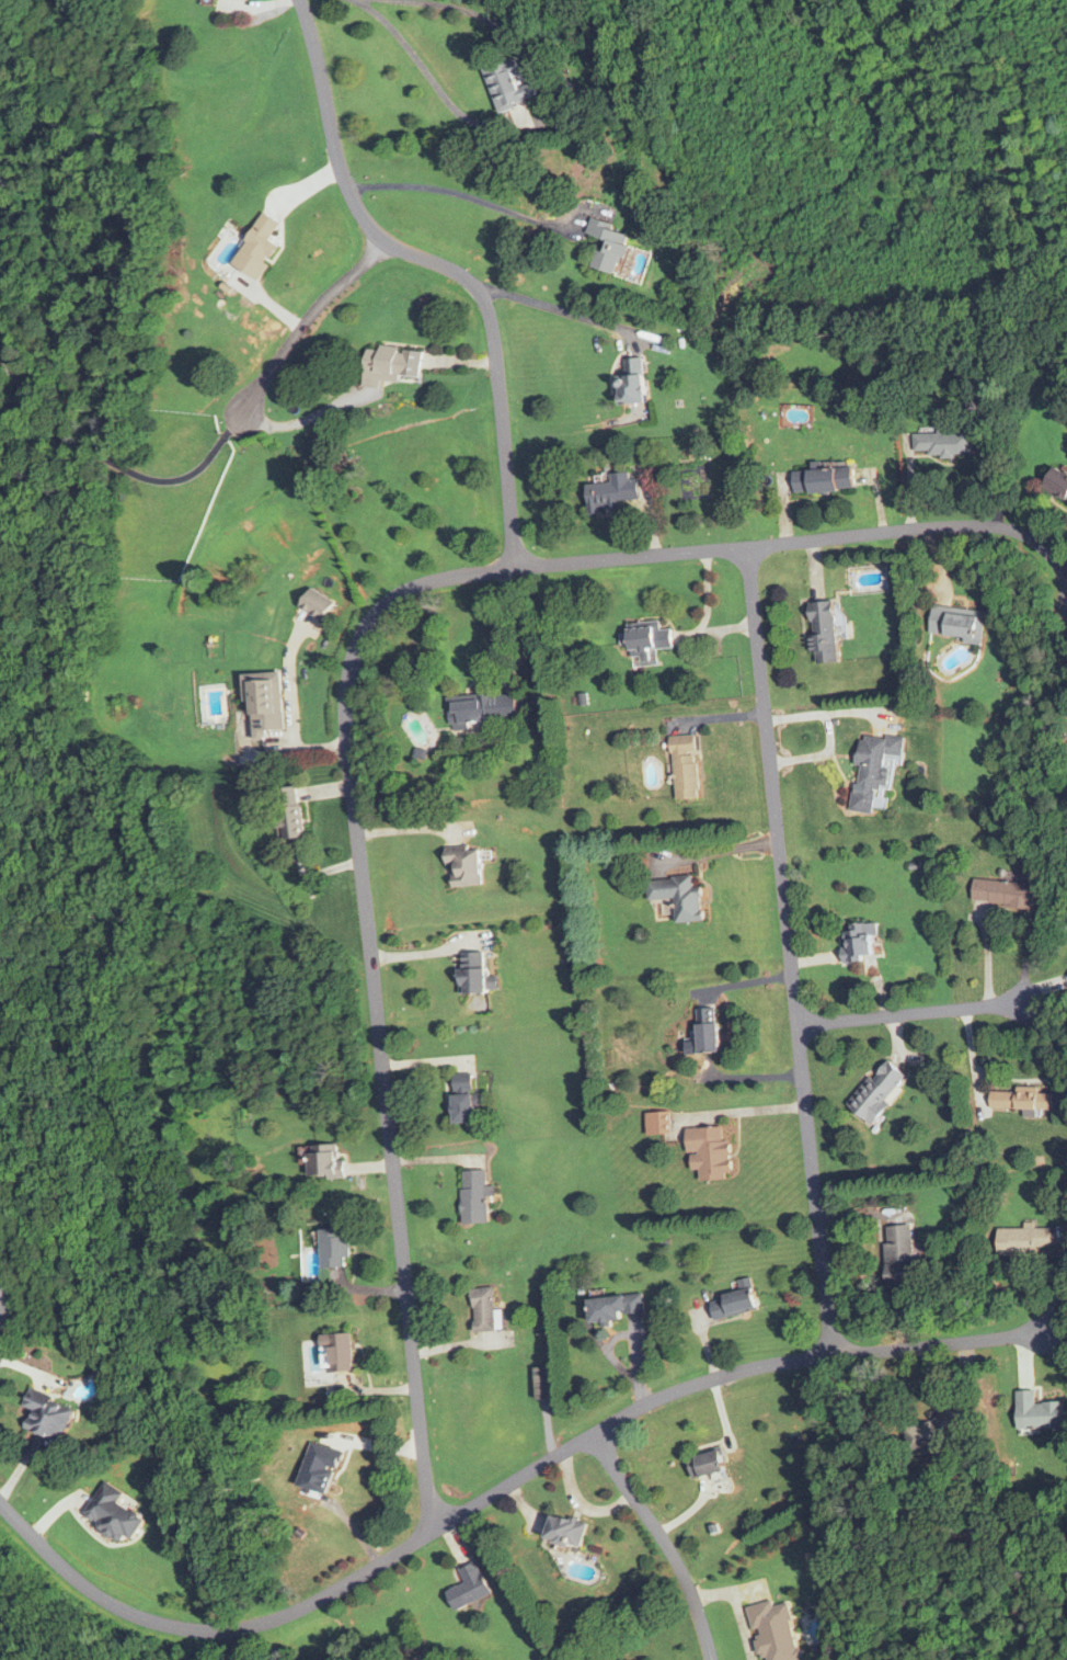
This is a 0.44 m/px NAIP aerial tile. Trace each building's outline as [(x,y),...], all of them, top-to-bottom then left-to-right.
[(535,80),(529,83),(516,53),(483,66),(502,111),(541,96),(535,80)] [(233,263),(260,279),(280,246),(269,240),(280,222),(264,212),(233,263)] [(624,274),(635,230),(591,218),(587,234),(601,237),(594,266),(624,274)] [(383,378),(422,380),(424,348),(368,345),(366,385),(383,386),(383,378)] [(621,402),(646,402),(646,357),(625,357),(625,376),(621,376),(621,402)] [(973,431),(912,431),(912,455),(973,455),(973,431)] [(1042,487),(1066,500),(1066,473),(1053,466),(1042,487)] [(794,469),(795,492),(854,491),(854,468),(794,469)] [(612,482),(588,483),(589,510),(620,508),(619,501),(639,500),(638,478),(630,479),(630,472),(611,473),(612,482)] [(301,606),(323,622),(336,604),(314,588),(301,606)] [(814,663),(839,662),(834,600),(810,601),(814,663)] [(983,645),(987,611),(932,604),(929,633),(965,638),(965,643),(983,645)] [(672,629),(663,630),(661,620),(628,625),(633,655),(675,648),(672,629)] [(267,731),(284,729),(281,679),(250,681),(254,740),(268,739),(267,731)] [(520,694),(450,697),(451,726),(522,723),(520,694)] [(891,790),(895,754),(903,755),(905,739),(862,733),(851,810),(875,813),(879,788),(891,790)] [(679,801),(704,799),(699,736),(675,737),(679,801)] [(275,789),(279,830),(284,829),(285,839),(304,837),(300,787),(275,789)] [(484,886),(483,846),(450,847),(452,887),(484,886)] [(677,924),(707,922),(705,886),(698,887),(697,877),(650,880),(652,903),(664,902),(665,915),(677,914),(677,924)] [(971,901),(1037,909),(1040,885),(974,877),(971,901)] [(847,960),(878,960),(878,923),(847,923),(847,960)] [(465,994),(488,994),(488,954),(464,954),(465,994)] [(723,1053),(720,1007),(699,1009),(703,1054),(723,1053)] [(849,1105),(873,1124),(910,1077),(885,1058),(849,1105)] [(477,1075),(457,1075),(457,1125),(477,1125),(477,1075)] [(991,1110),(1053,1111),(1053,1093),(1041,1092),(1041,1089),(991,1088),(991,1110)] [(651,1137),(673,1135),(671,1113),(649,1115),(651,1137)] [(692,1172),(703,1171),(704,1182),(734,1180),(731,1141),(724,1141),(723,1127),(690,1129),(692,1172)] [(343,1145),(310,1145),(310,1179),(344,1179),(343,1145)] [(489,1224),(488,1171),(464,1172),(466,1225),(489,1224)] [(912,1225),(886,1227),(890,1288),(916,1286),(912,1225)] [(1038,1255),(1038,1248),(1053,1248),(1053,1228),(999,1228),(999,1255),(1038,1255)] [(323,1230),(325,1270),(352,1269),(350,1229),(323,1230)] [(713,1300),(717,1320),(760,1310),(753,1280),(742,1282),(744,1293),(713,1300)] [(479,1334),(501,1332),(497,1288),(475,1290),(479,1334)] [(597,1327),(625,1325),(624,1317),(647,1315),(646,1296),(594,1300),(597,1327)] [(353,1333),(323,1336),(325,1363),(333,1363),(333,1373),(356,1371),(353,1333)] [(63,1442),(76,1406),(28,1389),(22,1406),(33,1410),(26,1428),(63,1442)] [(1065,1427),(1064,1402),(1036,1403),(1035,1389),(1017,1390),(1018,1429),(1065,1427)] [(909,1451),(960,1448),(958,1406),(935,1407),(936,1423),(908,1425),(909,1451)] [(696,1480),(729,1474),(724,1451),(691,1457),(696,1480)] [(133,1545),(147,1519),(118,1504),(124,1493),(103,1482),(83,1519),(133,1545)] [(548,1538),(580,1552),(590,1528),(558,1514),(548,1538)] [(459,1571),(465,1581),(448,1591),(459,1610),(493,1590),(475,1561),(459,1571)] [(769,1655),(770,1659),(801,1659),(802,1659),(788,1601),(773,1605),(772,1600),(749,1605),(761,1656),(769,1655)]
